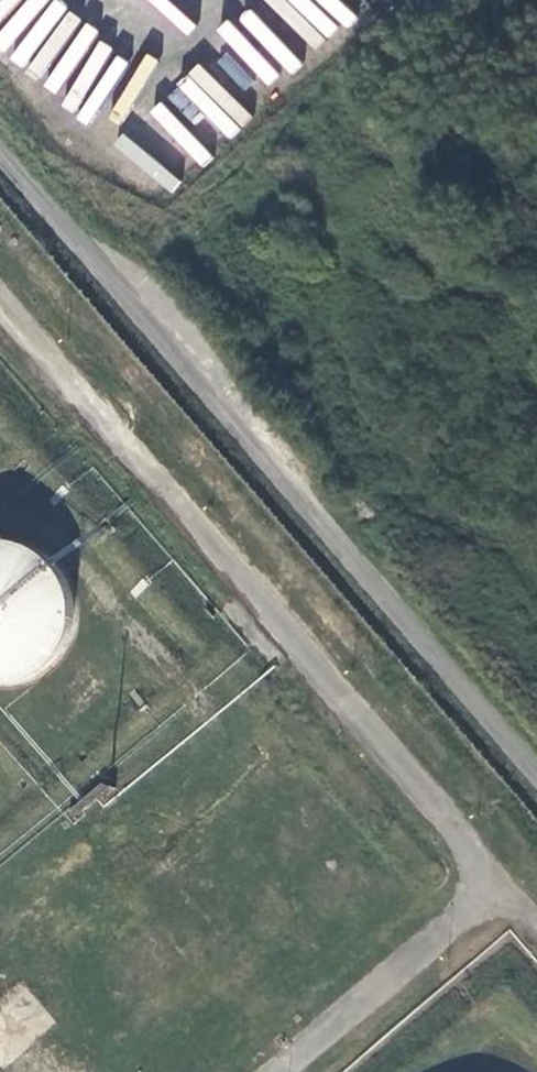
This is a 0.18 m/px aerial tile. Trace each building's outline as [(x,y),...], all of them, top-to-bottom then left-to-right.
[(57,566),(40,552),(20,544),(0,543),(0,682),(11,683),(33,677),(51,666),(65,649),(73,628),(75,606),(69,585),(57,566)]
